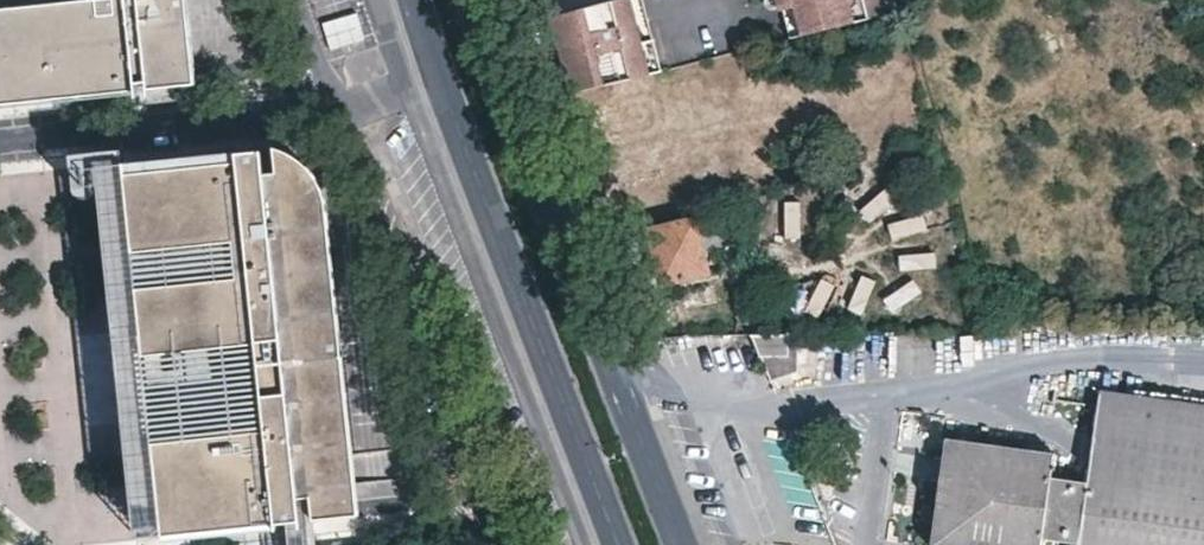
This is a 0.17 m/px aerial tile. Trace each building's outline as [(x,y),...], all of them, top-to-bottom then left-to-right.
[(96,2),(0,12),(0,107),(137,93),(136,80),(147,79),(148,92),(191,87),(182,0),(95,0),(96,2)] [(642,0),(609,0),(550,15),(558,48),(538,53),(543,68),(554,97),(660,70),(642,0)] [(878,0),(779,0),(789,38),(882,14),(878,0)] [(558,48),(550,15),(526,21),(538,53),(558,48)] [(137,93),(148,92),(147,79),(136,80),(137,93)] [(882,105),(897,101),(893,82),(877,86),(882,105)] [(584,91),(556,101),(564,123),(592,113),(584,91)] [(614,215),(728,185),(717,144),(650,162),(644,158),(608,168),(603,177),(614,215)] [(123,164),(138,324),(254,314),(262,407),(245,409),(147,419),(159,537),(243,529),(287,524),(314,521),(355,517),(334,334),(319,198),(317,189),(312,181),(305,173),(295,162),(284,153),(276,149),(271,149),(274,173),(263,174),(260,150),(123,164)] [(271,149),(260,150),(263,174),(274,173),(271,149)] [(123,164),(96,167),(134,540),(159,537),(147,419),(141,356),(138,324),(123,164)] [(890,277),(936,265),(923,216),(903,221),(897,198),(862,207),(867,230),(876,227),(890,277)] [(694,217),(707,274),(719,272),(706,215),(694,217)] [(707,274),(694,217),(647,228),(660,284),(707,274)] [(629,243),(625,229),(607,233),(613,248),(629,243)] [(961,253),(956,233),(942,236),(947,257),(961,253)] [(859,310),(872,280),(858,275),(846,304),(859,310)] [(802,309),(819,316),(832,282),(815,276),(802,309)] [(883,291),(888,306),(916,297),(911,282),(883,291)] [(254,314),(138,324),(141,356),(240,347),(245,409),(262,407),(254,314)] [(797,370),(799,334),(781,334),(751,335),(769,381),(797,370)] [(1099,393),(1086,483),(1051,478),(1055,453),(945,437),(929,544),(1042,544),(1043,539),(1077,544),(1203,544),(1203,408),(1099,393)] [(799,446),(814,440),(807,425),(793,431),(799,446)] [(315,535),(314,521),(287,524),(288,538),(289,544),(316,544),(315,535)]
